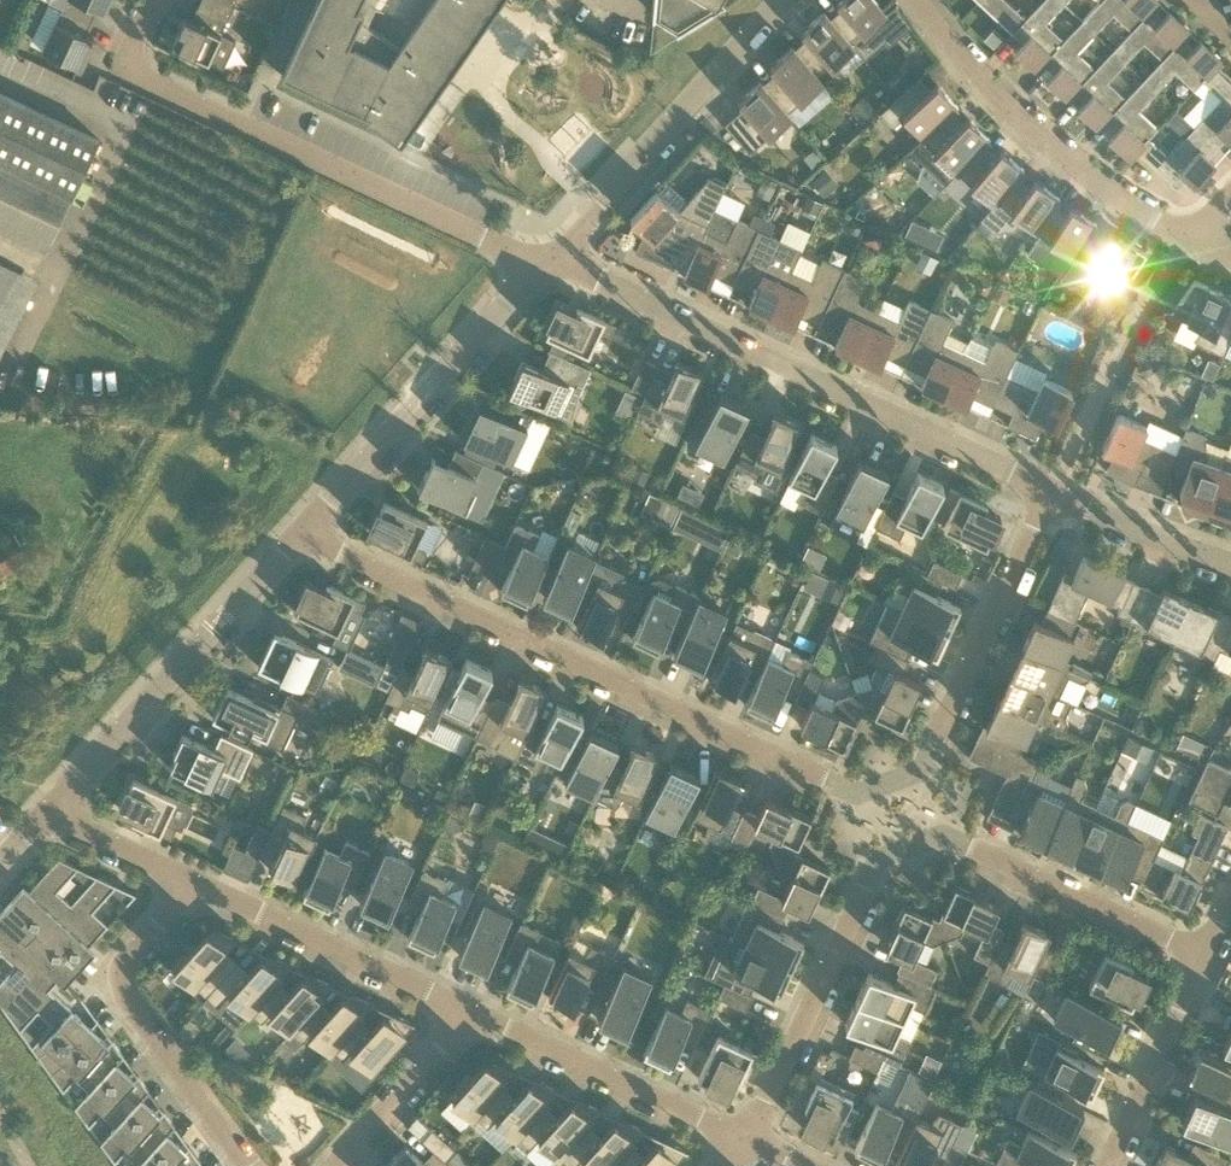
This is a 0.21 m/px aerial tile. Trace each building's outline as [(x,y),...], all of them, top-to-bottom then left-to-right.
[(111,0),(67,0),(63,10),(92,23),(98,10),(104,13),(111,0)] [(202,1),(231,15),(238,0),(203,0),(202,1)] [(284,73),(283,77),(369,117),(367,121),(401,145),(402,145),(409,136),(447,81),(500,5),(503,0),(434,0),(400,48),(368,26),(380,0),(319,0),(284,73)] [(652,14),(655,14),(660,18),(676,27),(677,29),(724,0),(654,0),(652,14)] [(831,20),(855,49),(865,61),(889,40),(882,33),(895,23),(887,14),(880,7),(881,7),(875,0),(840,0),(837,3),(843,10),(831,20)] [(1013,35),(1027,21),(1026,20),(1005,0),(976,0),(1013,35)] [(1026,20),(1027,21),(1013,35),(1023,44),(1016,52),(1037,72),(1045,65),(1044,64),(1065,42),(1064,41),(1046,24),(1064,5),(1059,0),(1045,0),(1026,20)] [(1082,22),(1095,34),(1113,15),(1132,32),(1153,10),(1154,11),(1161,3),(1158,0),(1104,0),(1101,3),(1082,22)] [(221,35),(231,15),(202,1),(193,21),(186,18),(173,46),(179,49),(177,54),(193,61),(195,56),(224,69),(237,42),(221,35)] [(86,36),(92,23),(63,10),(57,23),(56,23),(43,50),(79,67),(92,39),(86,36)] [(1132,32),(1113,51),(1126,63),(1144,44),(1163,61),(1184,39),(1185,40),(1192,32),(1170,12),(1163,19),(1154,11),(1153,10),(1132,32)] [(808,40),(796,50),(795,51),(819,79),(820,79),(832,68),(832,69),(855,49),(831,20),(825,13),(802,33),(808,40)] [(1068,101),(1076,94),(1075,93),(1096,71),(1095,70),(1077,53),(1095,34),(1082,22),(1064,41),(1065,42),(1044,64),(1045,65),(1054,73),(1047,81),(1068,101)] [(1195,91),(1204,82),(1203,81),(1215,68),(1215,69),(1223,61),(1201,41),(1194,49),(1185,40),(1184,39),(1163,61),(1144,80),(1157,92),(1175,73),(1195,91)] [(776,74),(764,85),(763,85),(788,114),(788,113),(800,103),(801,104),(824,84),(820,79),(819,79),(795,51),(796,50),(794,48),(770,68),(776,74)] [(1126,63),(1113,51),(1095,70),(1096,71),(1075,93),(1076,94),(1085,102),(1078,110),(1099,131),(1107,123),(1106,122),(1127,100),(1126,99),(1108,82),(1126,63)] [(1195,128),(1217,149),(1226,139),(1230,144),(1230,83),(1215,69),(1215,68),(1203,81),(1204,82),(1222,99),(1195,128)] [(904,119),(923,139),(951,113),(952,114),(959,108),(938,85),(931,92),(920,79),(881,114),(893,128),(904,119)] [(1130,160),(1137,152),(1137,151),(1149,139),(1158,130),(1139,112),(1157,92),(1144,80),(1126,99),(1127,100),(1106,122),(1107,123),(1116,132),(1109,139),(1130,160)] [(793,119),(788,113),(788,114),(763,85),(764,85),(762,83),(739,102),(745,109),(725,126),(750,154),(769,138),(793,119)] [(45,256),(100,140),(0,93),(0,235),(45,256)] [(863,124),(877,110),(864,97),(849,110),(863,124)] [(963,125),(952,114),(951,113),(923,139),(911,151),(924,166),(945,186),(957,174),(984,147),(991,140),(968,119),(963,125)] [(1209,158),(1217,149),(1195,128),(1168,157),(1149,139),(1137,151),(1137,152),(1178,190),(1188,180),(1196,187),(1216,166),(1209,158)] [(971,187),(993,206),(1017,178),(1018,179),(1025,171),(1001,151),(996,157),(984,147),(957,174),(958,174),(971,187)] [(840,186),(826,170),(812,183),(825,198),(840,186)] [(1030,188),(1018,179),(1017,178),(993,206),(981,220),(997,233),(1015,231),(1022,222),(1035,232),(1054,206),(1055,207),(1060,199),(1036,181),(1030,188)] [(657,192),(631,221),(635,224),(645,233),(643,237),(636,253),(664,266),(670,254),(690,264),(691,264),(708,226),(716,210),(726,187),(709,179),(688,204),(680,213),(657,192)] [(1049,243),(1073,259),(1074,260),(1092,233),(1098,226),(1072,209),(1068,215),(1055,207),(1054,206),(1035,232),(1036,232),(1049,243)] [(734,286),(759,231),(716,210),(708,226),(691,264),(690,264),(685,276),(709,287),(713,277),(734,286)] [(778,237),(801,248),(809,230),(786,220),(778,237)] [(912,221),(904,238),(918,245),(926,227),(912,221)] [(792,273),(800,256),(802,251),(759,231),(734,286),(754,295),(749,306),(772,316),(792,273)] [(1088,297),(1100,276),(1116,285),(1124,271),(1133,276),(1147,255),(1119,239),(1110,234),(1106,241),(1092,233),(1074,260),(1073,259),(1060,281),(1088,297)] [(792,273),(772,316),(795,327),(800,317),(809,321),(820,326),(846,271),(824,261),(821,266),(813,283),(792,273)] [(0,264),(0,307),(18,273),(0,264)] [(858,357),(879,313),(858,303),(868,281),(846,271),(820,326),(840,336),(835,346),(858,357)] [(1181,301),(1194,308),(1187,323),(1202,330),(1196,343),(1225,357),(1230,343),(1230,342),(1230,341),(1230,340),(1230,306),(1229,305),(1230,301),(1230,298),(1223,294),(1195,281),(1181,301)] [(883,298),(878,310),(898,319),(903,307),(883,298)] [(906,367),(932,311),(910,301),(900,323),(879,313),(858,357),(881,367),(886,357),(906,367)] [(578,309),(576,314),(559,306),(550,325),(551,325),(546,336),(589,356),(600,331),(612,337),(617,326),(581,309),(577,307),(577,309),(578,309)] [(969,344),(948,334),(954,321),(932,311),(906,367),(926,376),(922,386),(944,397),(965,352),(969,344)] [(965,352),(944,397),(967,408),(968,406),(972,398),(993,407),(994,406),(993,405),(1007,376),(1015,358),(1017,355),(1018,351),(1011,348),(996,341),(992,349),(986,362),(965,352)] [(555,377),(540,370),(523,362),(510,390),(557,412),(563,399),(575,405),(591,370),(564,357),(555,377)] [(1202,375),(1214,380),(1221,364),(1209,359),(1202,375)] [(646,395),(652,384),(659,367),(645,360),(632,389),(646,395)] [(652,384),(646,395),(638,414),(660,424),(669,412),(682,418),(681,419),(683,419),(704,374),(678,362),(665,390),(652,384)] [(1007,376),(993,405),(994,406),(1014,415),(1008,426),(1036,440),(1042,427),(1045,422),(1055,426),(1056,427),(1072,393),(1073,392),(1044,379),(1039,391),(1017,381),(1007,376)] [(626,391),(621,400),(635,407),(640,398),(626,391)] [(749,408),(737,403),(721,395),(696,448),(724,462),(749,408)] [(512,405),(506,418),(480,406),(464,441),(512,464),(534,415),(512,405)] [(1142,439),(1148,427),(1119,414),(1103,449),(1115,455),(1107,473),(1135,486),(1140,474),(1165,485),(1170,472),(1177,455),(1176,455),(1142,439)] [(776,415),(762,444),(749,437),(735,467),(757,478),(766,466),(779,472),(780,473),(801,427),(776,415)] [(1187,430),(1176,455),(1177,455),(1170,472),(1186,478),(1180,495),(1184,497),(1182,505),(1207,514),(1223,468),(1207,462),(1206,438),(1187,430)] [(838,447),(811,435),(789,482),(805,489),(798,503),(822,514),(837,482),(824,476),(838,447)] [(456,451),(449,466),(433,459),(419,489),(448,503),(447,506),(467,516),(477,493),(472,491),(484,464),(456,451)] [(1223,468),(1207,514),(1230,522),(1230,458),(1227,457),(1223,468)] [(889,474),(877,468),(861,460),(836,514),(864,527),(889,474)] [(905,503),(891,497),(877,529),(901,540),(907,526),(922,533),(944,486),(918,474),(905,503)] [(566,498),(577,494),(573,481),(562,485),(566,498)] [(989,507),(984,505),(949,488),(944,499),(955,504),(944,528),(987,548),(992,538),(993,539),(1002,520),(985,512),(987,508),(988,508),(989,507)] [(383,544),(388,547),(423,563),(428,552),(417,547),(428,523),(385,503),(380,513),(379,512),(370,531),(387,539),(385,544),(384,543),(383,544)] [(573,536),(583,515),(572,510),(562,531),(573,536)] [(716,524),(707,543),(721,550),(730,530),(716,524)] [(514,563),(512,568),(501,592),(527,604),(549,557),(534,550),(540,536),(516,525),(506,547),(499,561),(501,562),(503,558),(514,563)] [(0,545),(0,578),(30,560),(15,536),(0,545)] [(492,577),(499,561),(506,547),(486,537),(472,568),(492,577)] [(543,598),(555,604),(572,612),(580,594),(597,558),(568,545),(543,598)] [(803,561),(821,570),(827,555),(809,547),(803,561)] [(1133,622),(1148,590),(1124,578),(1125,576),(1084,557),(1074,578),(1065,573),(1048,610),(1075,624),(1076,622),(1089,593),(1121,608),(1118,615),(1133,622)] [(603,640),(614,616),(616,611),(630,618),(644,588),(622,577),(626,572),(597,558),(580,594),(591,599),(577,628),(603,640)] [(928,576),(943,583),(956,589),(963,575),(934,562),(928,576)] [(943,583),(928,576),(906,566),(895,590),(909,596),(902,611),(949,633),(961,607),(932,594),(937,582),(942,584),(943,583)] [(836,607),(846,586),(831,579),(821,599),(836,607)] [(328,587),(325,591),(308,583),(299,602),(301,603),(296,613),(339,633),(350,609),(361,614),(366,603),(327,585),(326,586),(328,587)] [(659,652),(670,628),(672,623),(686,629),(699,601),(700,597),(676,586),(670,600),(655,593),(633,640),(659,652)] [(1174,641),(1192,602),(1165,590),(1162,596),(1148,590),(1133,622),(1174,641)] [(699,601),(686,629),(674,654),(703,667),(727,614),(699,601)] [(1192,602),(1174,641),(1216,660),(1220,651),(1219,650),(1230,624),(1230,616),(1219,610),(1217,614),(1192,602)] [(949,633),(902,611),(888,604),(870,643),(877,646),(907,660),(908,659),(903,656),(908,645),(937,658),(949,633)] [(1081,625),(1076,622),(1075,624),(1048,610),(1042,624),(1036,621),(1023,648),(1062,666),(1062,665),(1081,625)] [(1230,656),(1230,624),(1219,650),(1220,651),(1230,656)] [(762,671),(768,659),(776,641),(753,631),(745,642),(731,635),(709,680),(735,693),(748,665),(762,671)] [(275,633),(272,640),(259,667),(305,689),(311,675),(322,681),(329,665),(332,666),(334,660),(275,633)] [(399,674),(400,671),(413,646),(399,639),(385,668),(348,650),(339,668),(377,686),(385,668),(399,674)] [(874,687),(856,693),(862,709),(902,728),(914,701),(913,701),(921,684),(904,675),(910,661),(907,660),(877,646),(870,662),(879,666),(872,681),(874,687)] [(1071,669),(1062,665),(1062,666),(1023,648),(1011,674),(1060,697),(1069,678),(1082,684),(1088,681),(1092,673),(1073,664),(1071,669)] [(400,671),(399,674),(386,701),(409,712),(417,700),(431,707),(453,662),(427,649),(414,677),(400,671)] [(768,659),(762,671),(745,706),(771,718),(785,689),(797,694),(795,699),(796,699),(797,700),(810,671),(813,663),(790,652),(783,666),(768,659)] [(481,732),(495,702),(495,703),(493,702),(491,707),(480,701),(493,672),(467,660),(438,721),(478,739),(481,732)] [(844,749),(862,709),(856,693),(838,700),(833,710),(815,702),(826,678),(810,671),(797,700),(796,699),(794,703),(809,710),(801,727),(818,735),(817,737),(844,749)] [(1053,711),(1060,697),(1011,674),(999,701),(1037,719),(1065,732),(1069,724),(1066,717),(1053,711)] [(526,738),(533,723),(547,692),(522,680),(509,709),(495,702),(481,732),(500,741),(496,750),(516,760),(526,738)] [(213,719),(227,725),(230,726),(229,728),(248,737),(251,731),(268,739),(266,742),(265,741),(264,742),(285,752),(300,719),(319,728),(326,713),(298,699),(288,695),(287,697),(298,701),(292,714),(255,696),(253,700),(227,689),(218,708),(216,707),(215,709),(217,710),(213,719)] [(1007,776),(1041,764),(1021,754),(1037,719),(999,701),(986,727),(984,726),(969,758),(1007,776)] [(558,705),(546,730),(544,734),(532,729),(534,724),(533,723),(526,738),(516,760),(540,771),(546,757),(562,764),(584,718),(558,705)] [(608,768),(610,764),(619,744),(590,731),(566,784),(594,798),(599,801),(613,770),(608,768)] [(221,736),(215,750),(183,735),(174,754),(177,756),(170,769),(213,789),(221,771),(241,780),(254,751),(221,736)] [(1195,736),(1188,750),(1200,756),(1206,741),(1195,736)] [(1148,762),(1154,749),(1130,738),(1124,751),(1148,762)] [(613,770),(599,801),(616,808),(624,797),(639,804),(660,758),(635,746),(621,774),(613,770)] [(1209,760),(1189,802),(1218,816),(1225,802),(1230,805),(1230,771),(1209,760)] [(701,777),(688,771),(671,763),(646,816),(675,830),(701,777)] [(1052,769),(1041,764),(1007,776),(987,819),(1019,834),(1021,832),(1047,844),(1065,806),(1064,805),(1072,788),(1048,777),(1052,769)] [(415,787),(422,773),(407,766),(400,780),(415,787)] [(728,847),(730,843),(742,817),(728,811),(742,783),(716,771),(694,816),(709,823),(705,837),(728,847)] [(1073,856),(1096,807),(1082,801),(1088,788),(1085,781),(1077,777),(1072,788),(1064,805),(1065,806),(1047,844),(1073,856)] [(134,822),(172,840),(177,829),(165,824),(177,800),(134,780),(129,790),(128,789),(119,808),(138,816),(135,821),(134,820),(134,822)] [(767,799),(762,810),(759,817),(745,810),(742,817),(730,843),(745,850),(757,826),(775,835),(770,845),(775,860),(795,853),(811,818),(785,806),(784,807),(767,799)] [(490,806),(476,800),(470,813),(484,819),(490,806)] [(1122,819),(1128,822),(1136,805),(1128,801),(1121,804),(1115,816),(1096,807),(1073,856),(1099,868),(1122,819)] [(285,806),(272,832),(270,836),(284,843),(271,871),(297,883),(318,837),(303,830),(307,817),(285,806)] [(1190,910),(1228,828),(1200,815),(1192,833),(1199,837),(1182,873),(1165,865),(1172,850),(1161,845),(1154,860),(1153,860),(1143,881),(1142,881),(1139,887),(1190,910)] [(1164,839),(1128,822),(1122,819),(1099,868),(1126,881),(1129,875),(1142,881),(1143,881),(1153,860),(1154,860),(1161,845),(1164,839)] [(270,836),(272,832),(258,825),(245,854),(259,860),(270,836)] [(355,885),(353,890),(354,890),(371,854),(347,843),(340,856),(325,849),(303,896),(329,909),(343,879),(355,885)] [(389,918),(391,912),(414,864),(385,851),(360,904),(389,918)] [(818,896),(830,869),(795,853),(775,860),(781,875),(791,880),(783,898),(759,887),(752,903),(784,918),(791,904),(808,912),(816,895),(818,896)] [(44,935),(71,905),(57,892),(79,868),(59,859),(29,892),(24,887),(0,913),(0,924),(5,929),(30,951),(44,935)] [(604,868),(599,878),(612,884),(617,874),(604,868)] [(88,887),(98,877),(84,870),(80,879),(88,886),(88,887)] [(407,908),(420,914),(408,939),(435,951),(457,904),(441,897),(448,883),(424,872),(407,908)] [(88,887),(88,886),(71,905),(44,935),(80,968),(95,952),(90,947),(109,926),(94,912),(117,886),(98,877),(88,887)] [(717,902),(724,889),(712,884),(706,897),(717,902)] [(982,898),(956,886),(940,921),(947,940),(962,935),(967,924),(985,932),(974,957),(990,964),(998,945),(1005,931),(991,925),(994,918),(991,917),(996,906),(982,899),(982,898)] [(118,896),(128,905),(137,895),(122,888),(118,896)] [(487,969),(490,963),(512,915),(484,902),(459,956),(487,969)] [(752,903),(749,902),(731,940),(745,947),(793,969),(805,943),(776,930),(781,918),(785,920),(786,919),(784,918),(752,903)] [(947,940),(940,921),(905,905),(893,931),(894,932),(887,947),(898,952),(897,954),(904,957),(898,971),(900,972),(931,986),(938,971),(914,960),(922,941),(932,946),(947,940)] [(577,935),(583,921),(575,917),(569,931),(577,935)] [(1032,976),(1045,947),(1051,935),(1025,923),(1012,952),(998,945),(990,964),(984,975),(1007,985),(1015,973),(1029,979),(1028,980),(1030,981),(1032,976)] [(54,987),(59,980),(65,985),(80,968),(44,935),(30,951),(5,929),(0,924),(0,955),(3,952),(17,966),(0,983),(0,1003),(3,1008),(36,971),(54,987)] [(505,960),(518,966),(506,991),(533,1003),(561,942),(522,924),(505,960)] [(237,943),(238,941),(215,931),(214,932),(215,933),(211,937),(207,933),(188,954),(185,951),(186,950),(185,949),(170,965),(171,967),(172,965),(175,968),(174,969),(195,988),(196,988),(207,998),(238,964),(238,963),(231,971),(220,960),(237,943)] [(570,952),(548,997),(574,1009),(588,981),(601,987),(615,957),(593,947),(584,959),(570,952)] [(793,969),(745,947),(739,961),(725,955),(714,979),(725,984),(750,996),(751,994),(747,992),(752,981),(781,994),(793,969)] [(1045,947),(1032,976),(1046,982),(1059,954),(1045,947)] [(1089,959),(1100,964),(1089,988),(1132,1008),(1137,998),(1138,998),(1147,979),(1127,970),(1130,964),(1094,948),(1089,959)] [(292,969),(293,967),(270,956),(269,958),(270,958),(266,963),(262,959),(245,977),(235,968),(239,964),(238,964),(207,998),(219,1008),(230,996),(250,1014),(251,1013),(275,987),(292,968),(292,969)] [(627,1033),(630,1029),(652,981),(624,967),(599,1021),(627,1033)] [(50,991),(54,987),(36,971),(3,1008),(50,1073),(91,1028),(50,991)] [(936,989),(931,986),(900,972),(894,985),(869,974),(857,999),(904,1021),(911,1007),(925,1013),(936,989)] [(333,988),(334,986),(310,975),(310,977),(311,977),(307,982),(303,978),(286,997),(275,987),(251,1013),(262,1024),(271,1015),(291,1033),(316,1006),(333,987),(333,988)] [(754,997),(750,996),(725,984),(718,998),(747,1012),(754,997)] [(1068,993),(1055,1021),(1103,1043),(1108,1046),(1114,1034),(1121,1017),(1068,993)] [(291,1033),(302,1044),(311,1034),(331,1052),(332,1051),(357,1025),(373,1007),(374,1007),(374,1005),(351,995),(351,996),(352,997),(348,1001),(343,997),(327,1016),(316,1006),(291,1033)] [(898,1036),(904,1021),(857,999),(845,1025),(870,1036),(864,1049),(884,1059),(900,1066),(911,1042),(898,1036)] [(666,1008),(644,1055),(670,1067),(682,1043),(695,1049),(712,1012),(688,1001),(681,1015),(666,1008)] [(377,1075),(378,1073),(395,1055),(394,1053),(393,1055),(390,1052),(414,1025),(415,1026),(415,1025),(392,1014),(391,1015),(392,1015),(388,1020),(384,1016),(367,1035),(357,1025),(332,1051),(344,1062),(352,1053),(372,1071),(373,1070),(377,1073),(375,1074),(377,1075)] [(109,1044),(92,1029),(91,1028),(50,1073),(64,1092),(78,1076),(92,1089),(93,1090),(117,1064),(125,1057),(113,1040),(109,1044)] [(291,1033),(284,1040),(296,1051),(302,1044),(291,1033)] [(741,1081),(742,1076),(754,1053),(719,1036),(699,1079),(709,1084),(708,1085),(727,1094),(735,1077),(740,1079),(739,1080),(741,1081)] [(864,1049),(856,1046),(849,1059),(878,1073),(884,1059),(864,1049)] [(1031,1084),(1062,1098),(1068,1085),(1092,1097),(1104,1070),(1057,1048),(1050,1064),(1036,1057),(1025,1082),(1030,1084),(1031,1084)] [(1230,1112),(1230,1064),(1203,1051),(1191,1077),(1219,1090),(1213,1103),(1230,1112)] [(474,1118),(474,1117),(499,1090),(515,1073),(516,1073),(516,1071),(493,1061),(493,1062),(494,1063),(490,1067),(486,1063),(466,1084),(463,1081),(464,1080),(463,1079),(448,1095),(449,1096),(451,1095),(454,1098),(453,1099),(474,1118)] [(134,1080),(117,1064),(93,1090),(92,1089),(75,1108),(90,1127),(104,1112),(118,1125),(119,1126),(142,1099),(143,1100),(150,1092),(138,1076),(134,1080)] [(906,1145),(918,1120),(935,1082),(911,1071),(892,1110),(877,1103),(855,1151),(881,1163),(895,1134),(907,1139),(904,1144),(906,1145)] [(833,1141),(853,1099),(856,1093),(821,1077),(805,1111),(807,1111),(807,1110),(812,1112),(804,1129),(823,1138),(823,1137),(833,1141)] [(536,1081),(536,1082),(537,1083),(533,1087),(528,1083),(512,1102),(499,1090),(474,1117),(488,1130),(496,1120),(517,1138),(517,1137),(517,1138),(542,1110),(558,1093),(559,1093),(559,1091),(536,1081)] [(1031,1084),(1030,1084),(1017,1112),(1065,1135),(1071,1123),(1076,1125),(1084,1109),(1062,1099),(1062,1098),(1031,1084)] [(1213,1103),(1195,1095),(1188,1112),(1193,1114),(1188,1126),(1230,1147),(1230,1112),(1213,1103)] [(160,1116),(143,1100),(142,1099),(119,1126),(118,1125),(101,1143),(115,1163),(129,1147),(144,1160),(144,1161),(168,1135),(168,1136),(176,1128),(164,1111),(160,1116)] [(602,1113),(602,1112),(579,1101),(578,1102),(580,1103),(576,1107),(571,1104),(555,1122),(542,1110),(517,1138),(531,1150),(539,1140),(560,1158),(586,1130),(601,1113),(602,1113)] [(918,1120),(906,1145),(896,1165),(899,1165),(927,1165),(936,1148),(949,1155),(954,1144),(963,1125),(940,1115),(932,1126),(918,1120)] [(645,1132),(622,1121),(622,1122),(623,1123),(619,1128),(615,1124),(598,1142),(586,1130),(560,1158),(569,1165),(577,1165),(582,1160),(589,1165),(614,1165),(628,1150),(644,1133),(645,1133),(645,1132)] [(439,1156),(446,1162),(455,1152),(432,1131),(422,1142),(438,1156),(439,1156)] [(1076,1154),(1029,1131),(1023,1144),(1020,1146),(1008,1141),(997,1165),(1000,1165),(1071,1165),(1076,1154)] [(168,1136),(168,1135),(144,1161),(144,1160),(138,1165),(199,1165),(202,1163),(189,1147),(185,1151),(168,1136)] [(614,1165),(675,1165),(687,1153),(688,1153),(689,1152),(665,1141),(664,1142),(666,1143),(662,1148),(657,1144),(641,1162),(628,1150),(614,1165)] [(954,1144),(949,1155),(944,1165),(961,1165),(968,1151),(954,1144)] [(405,1146),(387,1165),(388,1165),(427,1165),(405,1146)] [(1230,1160),(1201,1146),(1195,1159),(1166,1146),(1157,1165),(1228,1165),(1230,1160)] [(438,1156),(430,1165),(449,1165),(446,1163),(446,1162),(439,1156),(438,1156)]
